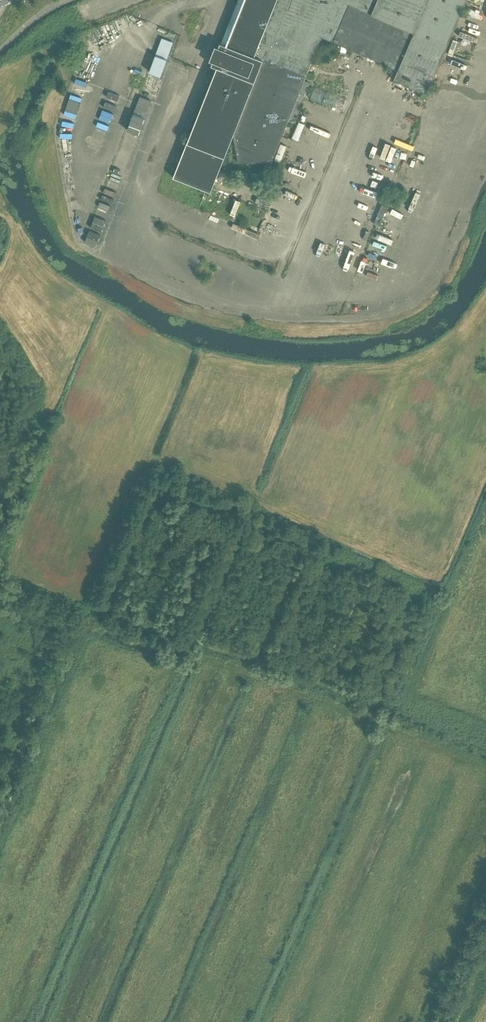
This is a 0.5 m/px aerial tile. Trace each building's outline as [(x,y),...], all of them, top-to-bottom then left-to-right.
[(217,67),(173,176),(210,191),(233,134),(238,162),(272,162),(282,136),(291,139),(297,124),(294,122),(310,82),(304,80),(321,36),(398,69),(393,80),(426,94),(466,0),(243,0),(229,35),(226,44),(220,42),(211,64),(217,67)] [(75,83),(62,122),(71,125),(74,116),(76,117),(86,87),(75,83)] [(123,140),(134,144),(147,110),(136,106),(123,140)] [(300,121),(294,137),(299,139),(305,123),(300,121)] [(293,160),(289,171),(303,176),(308,166),(293,160)] [(382,203),(375,223),(381,225),(388,205),(382,203)]
